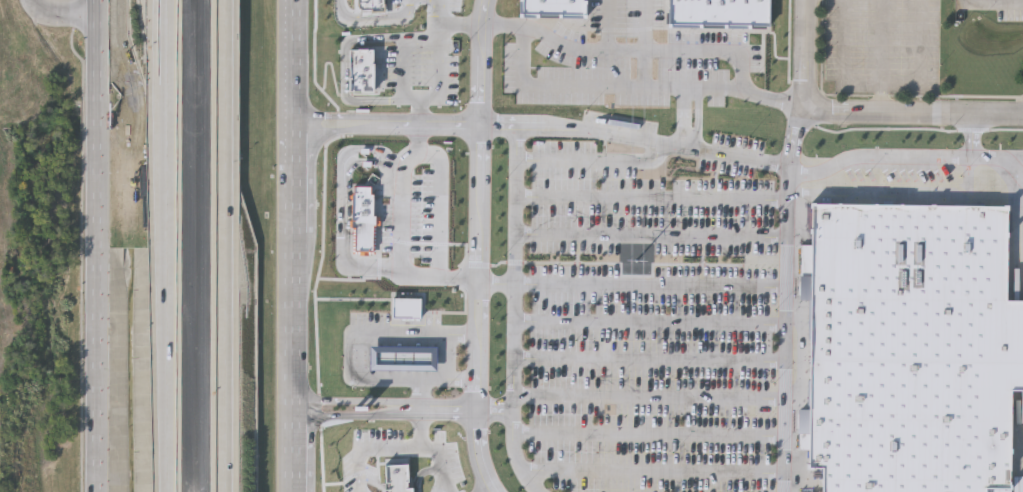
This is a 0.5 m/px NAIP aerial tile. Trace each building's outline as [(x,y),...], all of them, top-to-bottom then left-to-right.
[(359,16),(385,15),(385,0),(359,0),(359,16)] [(586,0),(521,0),(521,17),(585,19),(586,0)] [(771,0),(670,0),(670,27),(771,28),(771,0)] [(351,92),(375,92),(375,50),(351,50),(351,92)] [(353,186),(353,254),(374,253),(374,187),(353,186)] [(805,474),(816,474),(816,491),(984,491),(984,483),(1012,483),(1013,390),(1022,390),(1022,300),(1006,300),(1007,202),(807,201),(805,474)] [(394,319),(421,318),(421,298),(393,299),(394,319)] [(377,331),(376,357),(445,358),(446,332),(377,331)] [(371,370),(438,371),(438,348),(372,346),(371,370)] [(410,488),(409,465),(387,465),(387,490),(386,490),(386,491),(414,491),(414,488),(410,488)]
